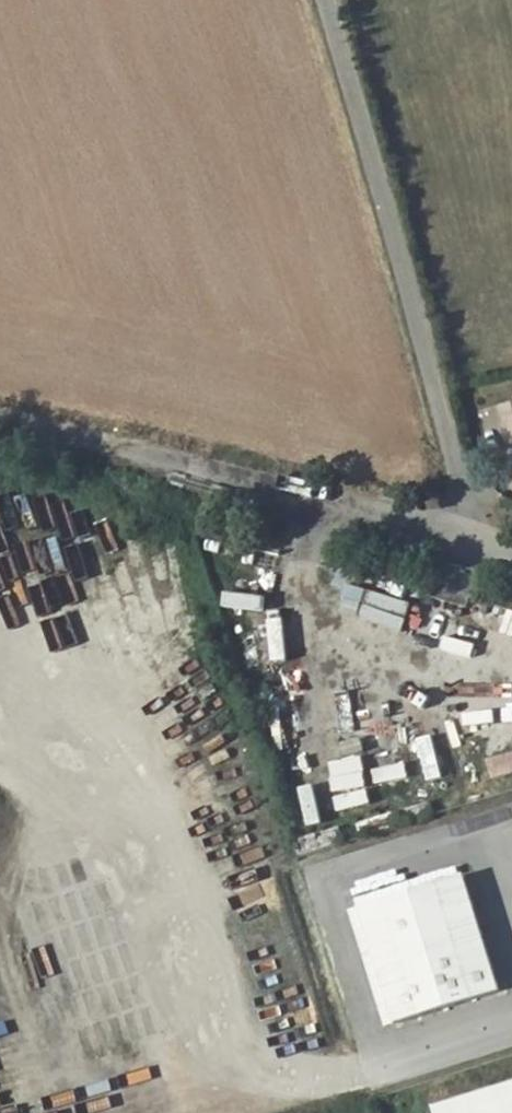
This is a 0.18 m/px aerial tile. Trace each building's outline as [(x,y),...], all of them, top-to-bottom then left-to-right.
[(471,731),(502,731),(502,714),(471,714),(471,731)] [(486,761),(493,781),(511,775),(511,753),(486,761)] [(463,879),(358,912),(395,1029),(501,995),(463,879)] [(435,1109),(437,1112),(511,1112),(511,1084),(435,1109)]
